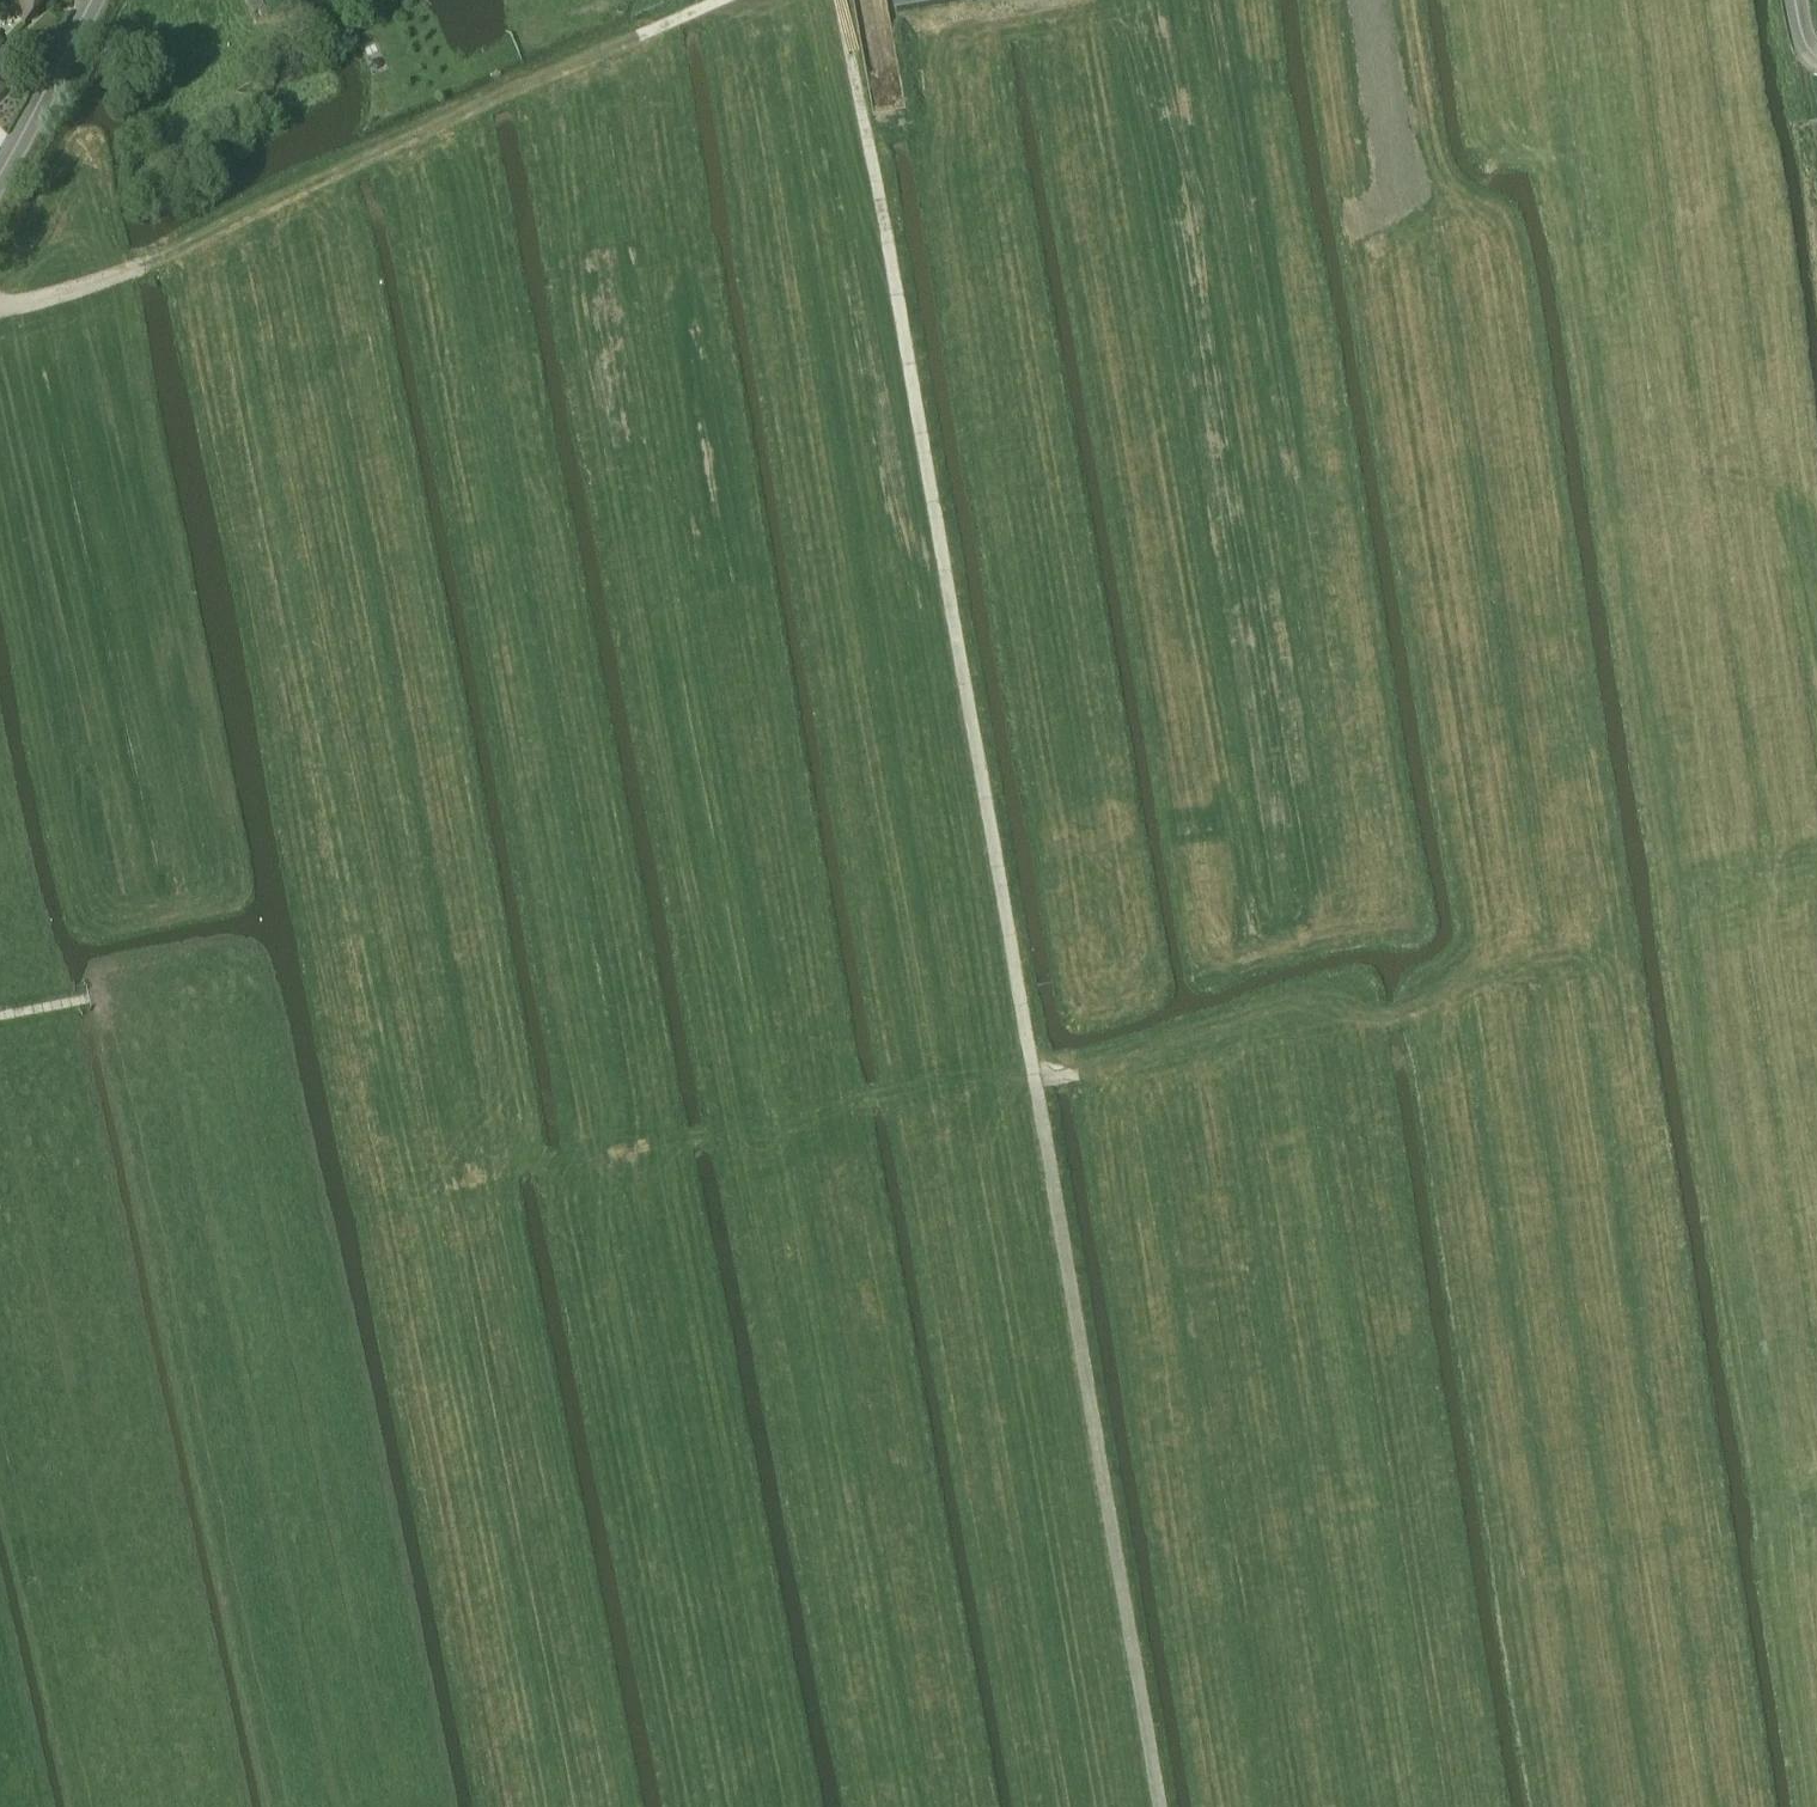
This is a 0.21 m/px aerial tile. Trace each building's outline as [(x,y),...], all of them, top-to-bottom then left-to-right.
[(24,25),(49,0),(0,0),(0,2),(24,25)] [(271,0),(248,0),(254,15),(274,7),(271,0)]
